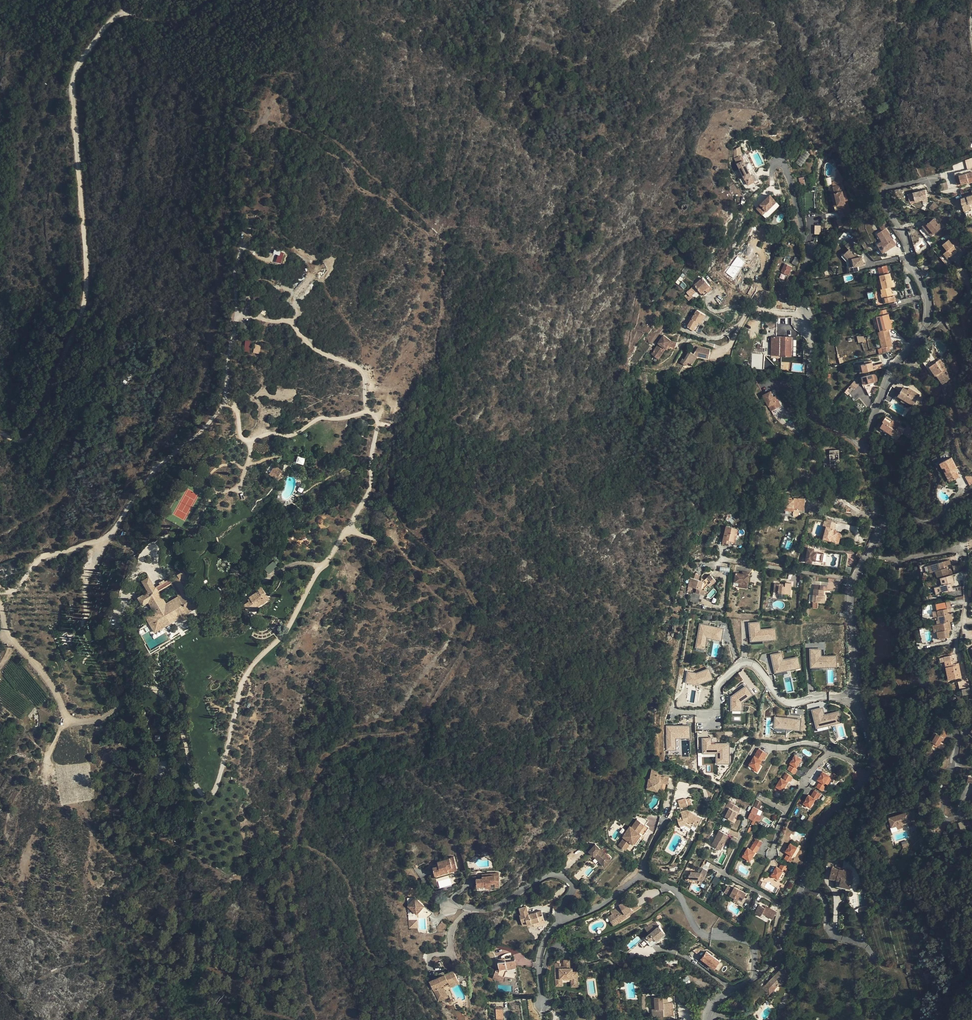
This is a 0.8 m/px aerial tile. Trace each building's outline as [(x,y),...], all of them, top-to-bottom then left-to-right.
[(804,151),(796,163),(801,166),(809,154),(804,151)] [(749,171),(745,164),(741,155),(734,158),(739,168),(741,173),(747,185),(753,181),(749,171)] [(750,162),(745,164),(749,171),(753,169),(750,162)] [(971,174),(971,170),(957,174),(960,186),(963,185),(962,176),(971,174)] [(962,176),(963,185),(970,183),(971,184),(971,174),(962,176)] [(940,184),(942,191),(948,189),(946,182),(940,184)] [(842,183),(835,185),(836,192),(839,204),(840,210),(848,209),(846,201),(844,190),(842,183)] [(925,187),(913,190),(915,198),(928,195),(925,187)] [(970,193),(971,196),(963,199),(966,208),(971,206),(971,193),(970,193)] [(765,211),(775,202),(769,195),(755,209),(761,215),(765,211)] [(940,204),(934,200),(929,205),(932,208),(940,204)] [(848,209),(840,210),(842,217),(849,215),(848,209)] [(951,220),(955,215),(946,209),(942,215),(951,220)] [(934,236),(946,227),(943,223),(942,224),(938,219),(933,223),(931,221),(926,225),(934,236)] [(881,254),(896,246),(887,228),(876,234),(880,242),(876,244),(881,254)] [(952,252),(947,255),(952,261),(961,254),(956,248),(957,247),(952,242),(947,246),(952,252)] [(849,265),(851,271),(859,270),(857,265),(864,263),(862,255),(857,256),(850,248),(844,252),(850,258),(850,265),(849,265)] [(284,253),(278,251),(275,262),(281,264),(284,253)] [(847,266),(849,265),(850,265),(850,258),(844,252),(842,254),(845,257),(847,266)] [(952,261),(947,255),(944,259),(951,268),(955,264),(952,261)] [(725,272),(732,277),(744,262),(738,257),(725,272)] [(791,268),(783,264),(780,272),(788,276),(791,268)] [(888,274),(886,264),(877,266),(879,275),(881,284),(879,285),(882,295),(884,295),(886,303),(893,301),(895,299),(893,290),(890,291),(890,287),(894,286),(891,273),(888,274)] [(933,269),(925,272),(928,279),(936,276),(933,269)] [(705,289),(712,280),(704,273),(696,282),(701,286),(705,289)] [(715,282),(712,280),(705,289),(707,291),(715,282)] [(701,286),(696,282),(689,290),(694,293),(701,286)] [(887,309),(880,311),(881,315),(878,316),(882,331),(878,333),(882,348),(894,345),(890,329),(894,329),(890,314),(887,309)] [(699,313),(691,326),(700,331),(707,318),(699,313)] [(663,343),(656,354),(662,358),(670,349),(672,350),(674,346),(679,348),(681,343),(676,341),(668,336),(662,342),(663,343)] [(702,347),(698,353),(692,352),(688,360),(686,359),(684,363),(689,367),(692,363),(695,365),(701,357),(711,359),(714,350),(702,347)] [(931,353),(921,360),(931,374),(933,373),(936,376),(937,376),(942,384),(951,378),(945,370),(947,369),(940,359),(936,362),(931,353)] [(777,367),(791,368),(791,362),(772,360),(765,359),(765,355),(752,354),(750,369),(776,371),(777,367)] [(858,365),(860,373),(884,369),(883,363),(874,365),(873,362),(858,365)] [(873,374),(862,377),(863,385),(875,383),(873,374)] [(848,395),(853,389),(855,390),(859,385),(855,382),(854,381),(845,392),(848,395)] [(888,394),(895,399),(901,390),(893,385),(888,394)] [(903,389),(897,400),(901,403),(908,407),(910,405),(913,407),(919,396),(910,390),(909,393),(903,389)] [(779,401),(777,402),(774,397),(771,392),(763,396),(772,411),(782,405),(779,401)] [(898,439),(902,434),(906,429),(886,416),(883,421),(884,422),(880,427),(898,439)] [(839,450),(830,451),(830,456),(830,459),(824,459),(825,471),(832,470),(832,468),(841,467),(839,450)] [(295,463),(303,465),(305,459),(298,456),(295,463)] [(952,457),(941,463),(944,468),(946,467),(948,472),(951,471),(953,475),(951,476),(953,480),(960,477),(956,469),(956,468),(957,467),(952,457)] [(278,480),(284,471),(275,465),(269,474),(278,480)] [(946,467),(944,468),(951,482),(953,480),(951,476),(953,475),(951,471),(948,472),(946,467)] [(791,497),(789,496),(789,506),(798,506),(798,507),(802,507),(803,495),(793,495),(793,497),(791,497)] [(802,507),(798,507),(798,506),(789,506),(789,510),(797,510),(797,514),(802,514),(802,507)] [(834,522),(826,521),(823,539),(835,541),(837,532),(832,531),(834,522)] [(730,536),(736,525),(730,522),(722,535),(726,538),(728,535),(730,536)] [(740,528),(736,525),(730,536),(734,539),(740,528)] [(816,559),(822,559),(823,550),(817,550),(818,546),(811,545),(808,560),(815,561),(816,559)] [(952,574),(951,569),(948,571),(946,566),(950,564),(948,560),(931,566),(934,573),(936,572),(938,579),(941,578),(952,574)] [(264,569),(268,574),(277,567),(273,562),(264,569)] [(8,575),(7,565),(0,566),(0,575),(8,575)] [(172,578),(169,580),(172,584),(179,597),(166,604),(159,591),(157,587),(155,588),(149,577),(143,581),(146,587),(145,587),(147,591),(148,591),(149,592),(138,598),(143,605),(148,602),(154,611),(145,616),(149,623),(160,617),(165,626),(201,605),(187,580),(196,575),(191,566),(172,577),(172,578)] [(717,570),(710,574),(708,580),(711,580),(710,579),(719,575),(717,570)] [(708,580),(710,574),(706,575),(697,572),(695,580),(699,582),(698,586),(706,589),(706,587),(708,580)] [(752,573),(737,573),(737,587),(752,587),(752,573)] [(952,574),(941,578),(944,585),(942,586),(944,593),(954,589),(954,588),(952,582),(955,581),(952,574)] [(790,581),(778,580),(777,588),(783,588),(783,591),(794,591),(795,579),(790,579),(790,581)] [(169,580),(157,587),(159,591),(172,584),(169,580)] [(818,585),(818,598),(831,598),(831,583),(824,583),(824,585),(818,585)] [(248,611),(252,608),(268,598),(262,587),(256,592),(258,594),(254,596),(250,599),(252,601),(245,606),(248,611)] [(949,622),(952,621),(950,613),(947,613),(947,610),(949,609),(948,603),(945,604),(945,602),(936,604),(937,610),(938,616),(939,619),(940,619),(941,623),(949,622)] [(149,623),(154,632),(165,626),(160,617),(149,623)] [(751,641),(776,638),(775,627),(760,629),(759,622),(749,623),(751,641)] [(950,630),(949,622),(941,623),(932,625),(934,632),(936,632),(938,639),(949,637),(948,633),(947,630),(950,630)] [(721,639),(723,627),(700,624),(696,647),(705,649),(707,637),(721,639)] [(836,666),(836,655),(821,656),(821,648),(810,649),(811,667),(836,666)] [(800,667),(797,656),(783,660),(781,652),(771,655),(775,673),(800,667)] [(944,657),(949,681),(962,678),(959,664),(955,665),(954,660),(952,660),(952,656),(944,657)] [(713,679),(709,667),(696,673),(688,672),(686,683),(697,685),(713,679)] [(752,694),(746,685),(731,696),(731,710),(742,710),(742,701),(752,694)] [(822,707),(812,710),(817,728),(841,722),(838,711),(824,714),(822,707)] [(800,729),(801,718),(775,717),(774,728),(800,729)] [(690,737),(689,725),(664,726),(665,749),(676,749),(675,737),(690,737)] [(944,727),(940,733),(943,735),(946,737),(949,731),(944,727)] [(943,735),(940,733),(933,730),(927,741),(937,747),(940,742),(943,735)] [(702,750),(701,738),(708,737),(707,731),(697,732),(698,750),(702,750)] [(717,763),(729,762),(729,743),(711,743),(711,738),(702,738),(703,753),(716,753),(717,763)] [(940,742),(937,747),(942,750),(945,745),(940,742)] [(755,755),(763,759),(767,753),(758,749),(755,755)] [(791,762),(794,764),(796,765),(799,757),(796,755),(791,762)] [(761,762),(753,757),(749,765),(752,767),(752,768),(758,771),(762,765),(761,762)] [(676,773),(657,769),(655,774),(653,773),(651,785),(663,787),(665,779),(674,780),(676,773)] [(821,781),(825,783),(830,775),(823,772),(818,779),(821,781)] [(783,789),(787,782),(783,779),(781,778),(776,785),(783,789)] [(816,799),(815,799),(811,796),(809,795),(804,803),(810,806),(816,799)] [(690,797),(678,800),(680,808),(692,805),(690,797)] [(763,803),(757,800),(754,806),(760,809),(763,803)] [(738,810),(731,806),(726,815),(734,818),(738,810)] [(760,809),(754,806),(752,811),(758,814),(758,813),(760,809)] [(708,816),(693,808),(687,809),(689,815),(683,816),(684,823),(691,821),(691,820),(692,819),(703,824),(708,816)] [(749,817),(755,819),(756,817),(758,814),(752,811),(749,817)] [(909,814),(889,817),(890,827),(895,827),(902,826),(911,824),(909,814)] [(636,841),(637,842),(643,836),(641,834),(643,830),(647,832),(648,832),(649,833),(654,826),(642,817),(635,826),(634,825),(627,834),(629,836),(623,843),(630,849),(636,841)] [(729,833),(721,829),(713,843),(721,848),(729,833)] [(643,836),(637,842),(640,843),(647,832),(643,830),(641,834),(643,836)] [(577,847),(581,850),(591,842),(585,838),(577,847)] [(591,842),(581,850),(592,859),(591,860),(596,865),(607,854),(601,849),(600,850),(595,846),(598,843),(594,841),(592,843),(591,842)] [(786,851),(788,852),(793,855),(797,847),(790,843),(786,851)] [(755,852),(751,850),(748,848),(743,856),(750,860),(755,852)] [(452,870),(457,868),(454,857),(440,861),(441,863),(438,864),(438,866),(433,867),(434,873),(443,870),(443,872),(448,871),(448,869),(452,868),(452,870)] [(782,862),(779,867),(784,870),(786,871),(788,866),(782,862)] [(688,875),(689,879),(697,878),(700,880),(701,880),(708,869),(700,865),(697,870),(691,870),(690,874),(688,875)] [(850,890),(852,883),(847,881),(848,877),(851,877),(852,873),(832,867),(830,877),(837,879),(841,880),(839,886),(850,890)] [(772,875),(778,879),(783,871),(778,869),(776,868),(772,875)] [(499,886),(499,875),(494,875),(494,873),(485,874),(485,878),(482,878),(476,878),(476,886),(476,891),(485,890),(485,887),(499,886)] [(450,879),(438,881),(439,888),(451,886),(450,879)] [(727,886),(724,893),(740,901),(745,893),(732,887),(731,888),(727,886)] [(549,904),(547,897),(540,899),(543,907),(549,904)] [(414,915),(417,914),(424,906),(415,898),(407,899),(408,906),(411,909),(408,913),(409,921),(415,920),(414,915)] [(628,903),(624,906),(629,909),(634,914),(641,910),(638,904),(631,908),(628,903)] [(760,903),(755,913),(764,917),(766,915),(774,919),(778,910),(767,904),(766,906),(760,903)] [(519,916),(521,922),(526,921),(527,925),(527,926),(533,924),(539,922),(539,920),(544,919),(541,911),(529,915),(526,907),(519,910),(521,915),(519,916)] [(621,920),(626,917),(615,909),(611,912),(612,915),(616,920),(619,917),(621,920)] [(418,927),(417,914),(414,915),(415,920),(409,921),(409,928),(418,927)] [(616,920),(612,915),(608,917),(613,925),(621,920),(619,917),(616,920)] [(656,940),(665,933),(655,921),(645,928),(650,934),(644,939),(639,943),(644,948),(649,944),(650,946),(651,945),(652,946),(657,942),(656,940)] [(668,937),(665,933),(656,940),(657,942),(662,938),(664,940),(668,937)] [(700,959),(713,970),(720,963),(707,951),(700,959)] [(554,961),(555,984),(561,983),(561,976),(570,976),(571,980),(577,980),(577,969),(572,969),(571,965),(569,965),(569,957),(563,958),(563,964),(563,966),(559,966),(559,964),(559,961),(554,961)] [(502,982),(504,976),(506,969),(510,968),(516,967),(515,959),(505,961),(505,960),(498,962),(499,966),(499,970),(498,973),(495,971),(493,978),(502,982)] [(449,984),(458,979),(454,970),(451,970),(444,973),(440,976),(429,981),(438,999),(446,995),(440,985),(443,983),(448,981),(449,984)] [(766,985),(772,992),(785,978),(778,972),(766,985)] [(924,974),(923,981),(930,983),(931,983),(932,976),(924,974)] [(444,986),(443,983),(440,985),(446,995),(438,999),(429,981),(427,982),(437,1002),(448,996),(443,986),(444,986)] [(930,983),(923,981),(922,992),(929,993),(930,983)] [(769,994),(772,992),(766,985),(763,988),(769,994)] [(655,998),(659,997),(659,993),(651,993),(651,1004),(655,1004),(655,998)] [(667,997),(659,997),(655,998),(655,1004),(651,1004),(652,1010),(652,1017),(660,1016),(660,1017),(664,1017),(664,1016),(664,1012),(670,1012),(669,1002),(667,1002),(667,997)] [(672,1002),(669,1002),(670,1012),(664,1012),(664,1016),(673,1015),(672,1002)]
